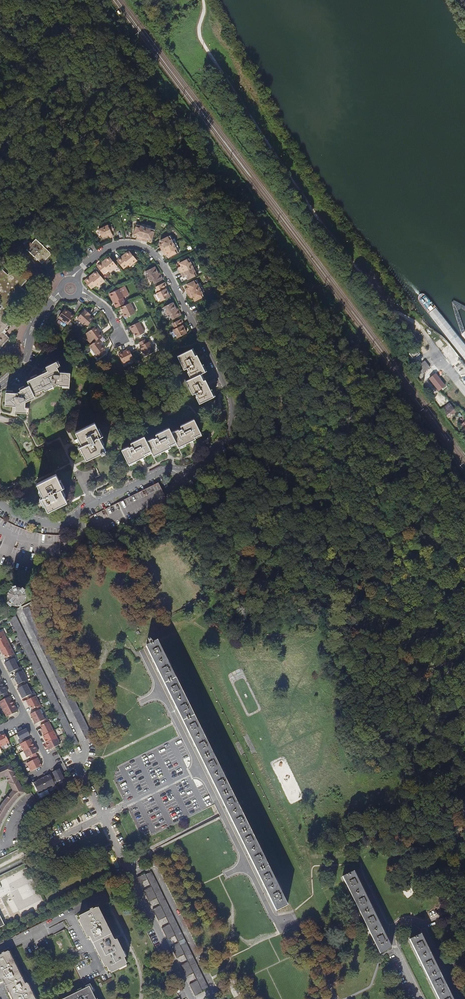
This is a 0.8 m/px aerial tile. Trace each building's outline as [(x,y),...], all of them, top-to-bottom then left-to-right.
[(114,236),(111,231),(110,228),(108,225),(99,229),(103,238),(108,235),(110,238),(114,236)] [(134,235),(137,236),(139,236),(138,239),(142,241),(145,228),(136,225),(134,235)] [(142,241),(146,242),(146,239),(148,239),(152,240),(155,231),(145,228),(142,241)] [(160,241),(162,244),(163,246),(160,247),(162,250),(174,245),(170,236),(160,241)] [(36,239),(27,249),(42,264),(52,254),(36,239)] [(162,250),(163,253),(166,252),(167,254),(168,257),(178,252),(174,245),(162,250)] [(123,258),(122,257),(117,261),(124,269),(128,265),(130,267),(137,261),(130,253),(123,258)] [(103,264),(102,263),(98,267),(104,275),(109,271),(110,273),(117,267),(110,258),(103,264)] [(179,263),(181,266),(182,268),(179,269),(181,273),(192,267),(188,259),(179,263)] [(159,275),(157,272),(155,269),(155,267),(146,272),(150,280),(152,279),(155,284),(163,280),(160,275),(159,275)] [(192,267),(181,273),(182,276),(185,275),(186,277),(187,280),(197,275),(192,267)] [(10,338),(5,334),(7,332),(5,330),(9,326),(3,319),(9,313),(27,293),(21,287),(27,280),(14,268),(7,275),(1,268),(0,269),(0,305),(2,307),(0,309),(0,349),(10,338)] [(105,281),(98,272),(91,278),(90,277),(85,281),(91,289),(96,285),(98,287),(105,281)] [(187,285),(188,289),(189,290),(186,291),(188,295),(200,289),(196,281),(187,285)] [(166,290),(168,289),(165,283),(156,287),(159,293),(157,294),(161,302),(170,297),(168,293),(166,290)] [(114,303),(116,308),(125,304),(122,299),(125,297),(120,289),(111,294),(115,302),(114,303)] [(188,295),(190,299),(192,297),(193,299),(195,302),(204,297),(200,289),(188,295)] [(131,303),(121,308),(124,314),(123,315),(125,318),(136,313),(131,303)] [(177,311),(175,308),(173,303),(164,308),(168,316),(170,315),(173,320),(181,316),(179,311),(177,311)] [(65,309),(58,318),(68,325),(75,316),(65,309)] [(85,310),(77,319),(87,327),(94,319),(91,316),(88,314),(89,313),(85,310)] [(138,320),(129,325),(130,329),(131,328),(135,335),(143,331),(138,320)] [(183,326),(184,326),(181,320),(173,324),(175,329),(173,330),(177,339),(186,334),(184,330),(183,326)] [(96,326),(87,333),(95,342),(98,339),(103,336),(96,326)] [(145,338),(138,341),(140,345),(139,345),(141,350),(142,349),(143,351),(145,355),(153,350),(149,340),(147,341),(145,338)] [(95,342),(90,346),(97,355),(105,349),(98,339),(95,342)] [(129,349),(119,354),(123,364),(134,359),(129,349)] [(409,354),(413,359),(420,354),(415,349),(413,351),(413,350),(412,349),(411,349),(410,350),(410,351),(411,352),(409,354)] [(196,397),(199,404),(213,397),(205,380),(203,381),(200,374),(205,372),(197,355),(195,356),(191,350),(178,356),(184,370),(187,368),(189,372),(188,372),(191,379),(186,381),(192,394),(195,393),(197,397),(196,397)] [(59,385),(69,386),(70,373),(59,372),(57,367),(59,366),(56,361),(46,366),(48,370),(27,381),(29,385),(20,390),(20,391),(16,393),(6,392),(5,405),(15,406),(15,412),(26,413),(27,407),(25,407),(25,402),(35,397),(34,394),(44,389),(45,391),(49,389),(53,387),(52,385),(54,384),(59,384),(59,385)] [(422,374),(430,367),(425,361),(417,367),(422,374)] [(439,391),(445,386),(435,374),(429,379),(439,391)] [(449,403),(441,410),(448,419),(456,412),(452,407),(454,406),(452,403),(450,404),(449,403)] [(194,437),(201,433),(194,419),(180,426),(182,429),(179,431),(178,430),(172,433),(169,428),(156,434),(157,437),(154,439),(153,438),(147,441),(144,436),(131,443),(132,446),(129,447),(128,446),(122,450),(128,464),(145,455),(144,453),(151,450),(154,455),(170,447),(169,445),(176,442),(178,447),(195,439),(194,437)] [(99,453),(106,450),(99,437),(101,436),(94,423),(76,432),(82,445),(80,446),(86,459),(99,453)] [(56,474),(37,484),(43,497),(41,498),(48,511),(67,502),(60,489),(62,487),(56,474)] [(20,481),(14,485),(15,489),(16,490),(23,486),(20,481)] [(87,519),(94,531),(96,537),(167,501),(162,491),(158,483),(87,519)] [(16,605),(18,605),(20,604),(22,603),(23,601),(23,599),(23,597),(22,595),(21,594),(19,593),(17,592),(15,593),(13,593),(12,595),(11,596),(11,598),(11,600),(12,602),(13,603),(15,604),(16,605)] [(93,737),(66,682),(29,607),(22,610),(86,740),(93,737)] [(0,631),(0,650),(3,655),(4,654),(6,658),(8,657),(9,660),(4,662),(6,667),(9,672),(15,669),(16,673),(14,674),(16,677),(14,678),(17,684),(21,682),(22,685),(17,688),(19,693),(22,698),(28,695),(29,698),(25,700),(29,706),(30,705),(32,709),(34,708),(35,711),(30,713),(32,718),(35,723),(40,721),(42,723),(42,724),(40,725),(42,728),(40,729),(43,735),(42,735),(46,742),(45,743),(48,749),(60,744),(56,737),(53,730),(48,720),(46,717),(44,718),(42,714),(39,709),(42,708),(40,704),(35,695),(33,692),(31,693),(29,688),(26,683),(28,682),(27,679),(22,670),(20,666),(18,667),(13,658),(16,657),(14,654),(9,644),(5,637),(2,630),(0,631)] [(287,905),(157,641),(146,647),(276,911),(287,905)] [(9,695),(8,696),(3,699),(0,700),(0,704),(2,709),(6,716),(17,711),(13,703),(9,695)] [(26,728),(16,733),(19,739),(18,740),(19,743),(23,750),(26,757),(28,756),(35,753),(38,751),(34,744),(33,745),(30,738),(25,740),(24,737),(30,735),(26,728)] [(9,742),(5,733),(1,735),(0,734),(0,746),(9,742)] [(30,760),(26,762),(28,767),(31,771),(41,766),(39,761),(37,757),(30,760)] [(10,765),(0,770),(0,780),(6,777),(12,790),(6,797),(3,802),(1,804),(0,806),(0,829),(3,822),(7,815),(10,810),(14,805),(18,800),(22,797),(25,795),(16,777),(13,772),(10,765)] [(41,778),(33,782),(38,793),(46,789),(55,784),(58,783),(57,781),(63,778),(58,768),(52,771),(55,777),(52,779),(49,774),(41,778)] [(353,871),(342,877),(380,954),(391,948),(353,871)] [(144,874),(137,878),(140,883),(147,880),(151,887),(143,890),(149,902),(156,899),(160,906),(153,909),(158,921),(165,917),(169,924),(162,928),(168,940),(175,936),(178,943),(171,946),(177,958),(184,955),(187,962),(180,965),(186,977),(193,974),(196,981),(189,984),(195,996),(202,992),(202,991),(208,988),(151,872),(145,875),(144,874)] [(124,958),(115,940),(114,940),(113,941),(97,909),(96,908),(93,909),(92,909),(90,910),(90,911),(79,917),(80,919),(89,937),(89,938),(90,937),(92,937),(107,967),(109,972),(110,971),(126,964),(127,963),(124,958)] [(98,908),(97,909),(113,941),(114,940),(98,908)] [(87,938),(89,937),(80,919),(78,920),(87,938)] [(421,934),(409,939),(439,998),(453,998),(421,934)] [(105,968),(107,967),(92,937),(90,937),(105,968)] [(117,940),(115,940),(124,958),(126,957),(117,940)] [(28,985),(28,984),(27,984),(25,985),(10,952),(9,952),(6,954),(5,953),(3,954),(3,955),(0,956),(0,977),(2,981),(3,981),(4,980),(14,998),(35,998),(28,985)] [(11,952),(10,952),(25,985),(27,984),(11,952)] [(126,965),(126,964),(110,971),(111,973),(126,965)] [(4,980),(3,981),(12,998),(14,998),(4,980)] [(28,985),(35,998),(37,998),(30,984),(28,985)] [(91,991),(89,987),(86,988),(83,990),(79,992),(64,998),(95,998),(91,991)]
